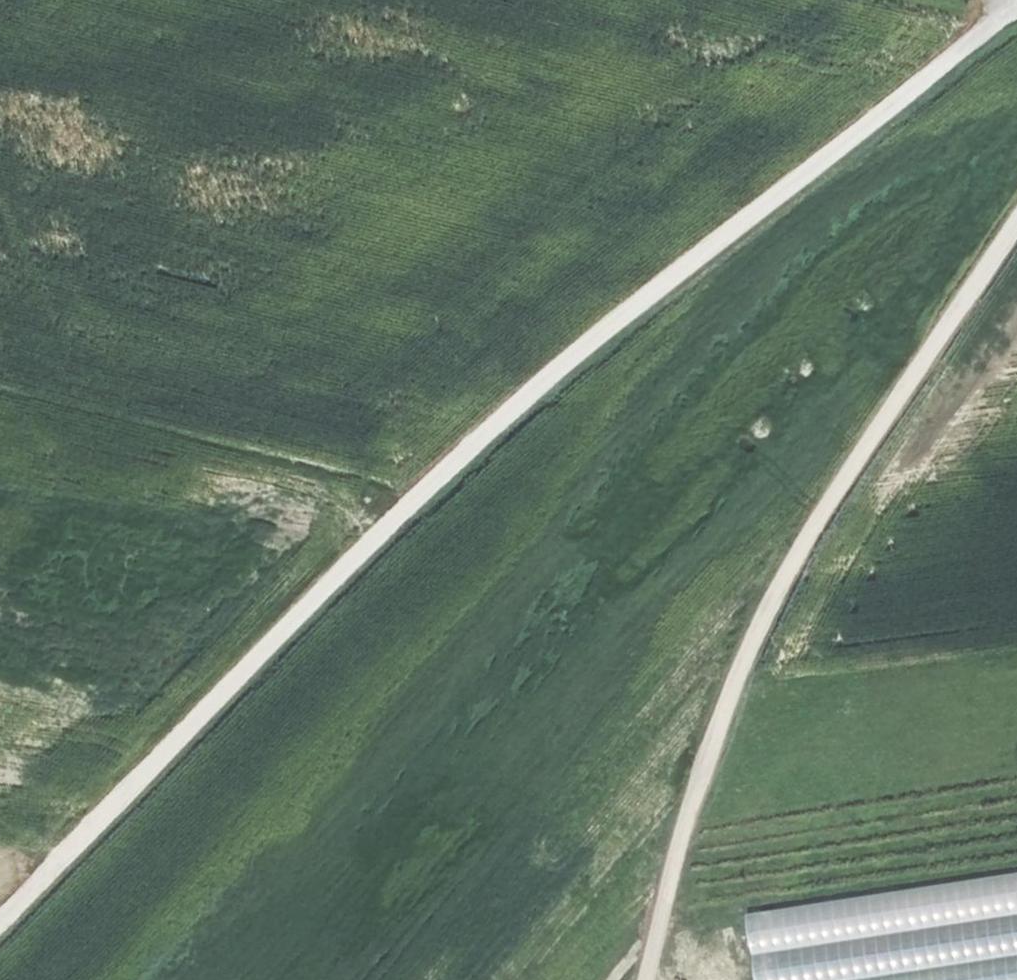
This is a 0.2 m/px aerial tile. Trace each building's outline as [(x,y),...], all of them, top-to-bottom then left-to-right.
[(749,914),(759,979),(1016,979),(1016,873),(749,914)]
